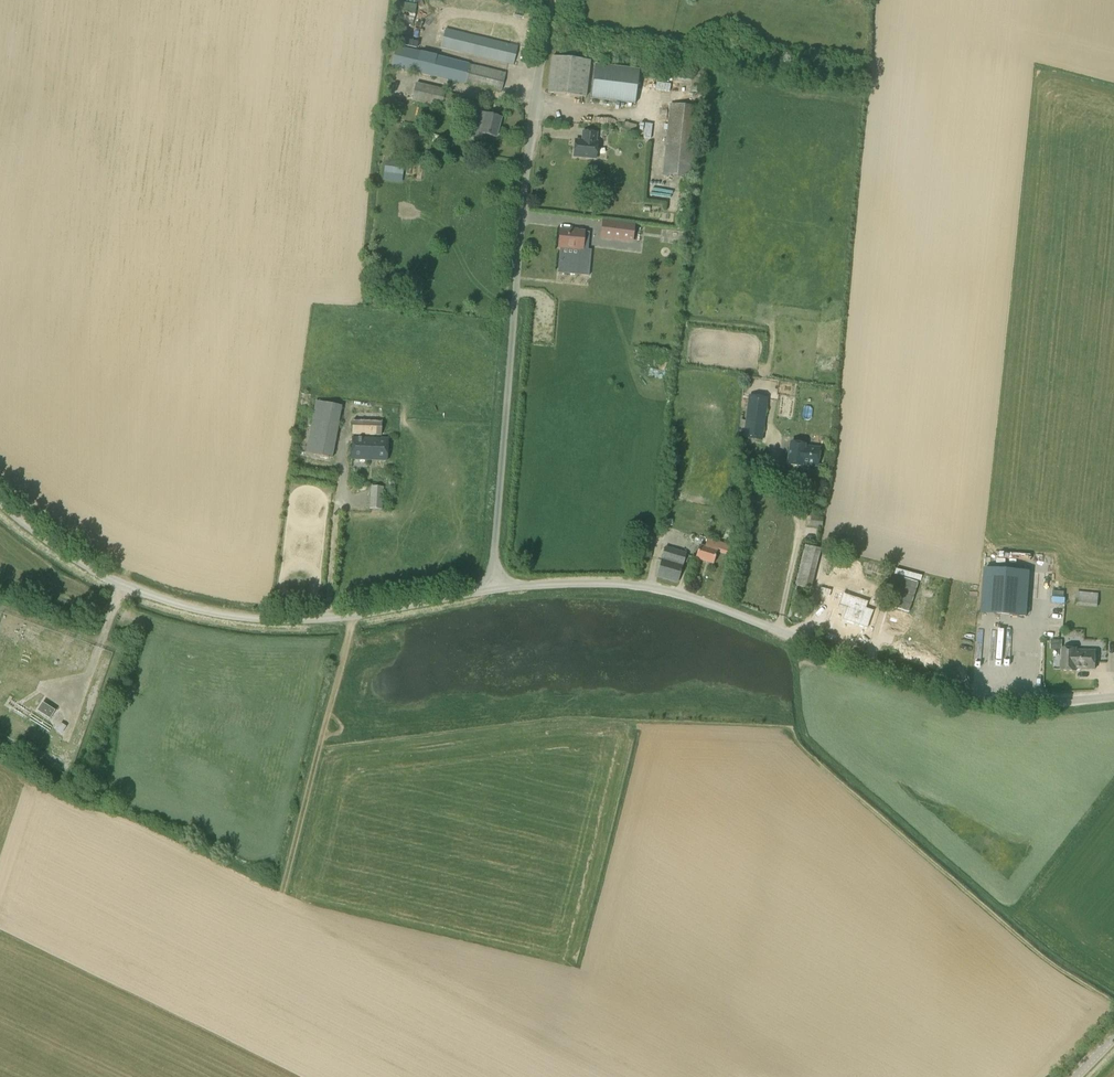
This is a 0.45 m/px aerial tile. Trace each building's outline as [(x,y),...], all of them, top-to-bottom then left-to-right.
[(513,65),(518,47),(445,29),(441,48),(513,65)] [(397,39),(395,45),(416,50),(418,44),(397,39)] [(501,93),(506,73),(405,49),(400,69),(501,93)] [(586,97),(590,61),(553,56),(548,92),(586,97)] [(635,104),(639,71),(595,65),(590,99),(635,104)] [(465,111),(468,98),(446,93),(446,90),(416,83),(411,101),(442,108),(442,106),(465,111)] [(691,179),(698,106),(670,103),(663,176),(691,179)] [(496,138),(501,118),(477,112),(471,135),(480,137),(481,134),(496,138)] [(596,142),(597,133),(582,132),(582,141),(575,140),(574,155),(596,158),(597,142),(596,142)] [(602,220),(600,239),(633,243),(635,224),(605,220),(602,220)] [(582,249),(584,232),(561,229),(559,247),(582,249)] [(761,440),(766,398),(749,396),(744,438),(761,440)] [(332,458),(342,406),(315,401),(305,453),(332,458)] [(381,435),(382,421),(382,412),(353,411),(352,434),(381,435)] [(387,461),(388,438),(352,437),(351,459),(387,461)] [(817,466),(820,448),(804,446),(805,445),(790,443),(787,465),(802,467),(802,464),(817,466)] [(369,483),(368,505),(379,505),(380,483),(369,483)] [(821,528),(822,517),(811,516),(809,526),(821,528)] [(673,530),(672,536),(686,538),(687,532),(673,530)] [(727,554),(729,545),(707,539),(705,547),(699,545),(695,559),(713,564),(717,551),(727,554)] [(811,589),(821,549),(805,545),(795,585),(811,589)] [(678,583),(685,555),(686,552),(665,546),(664,549),(657,577),(678,583)] [(1045,589),(1046,558),(1040,558),(1040,569),(1034,568),(1034,589),(1045,589)] [(1027,616),(1030,572),(986,569),(982,613),(1027,616)] [(818,570),(814,592),(828,595),(832,573),(818,570)] [(1097,608),(1099,589),(1078,587),(1076,606),(1097,608)] [(870,603),(844,593),(840,606),(848,609),(843,621),(869,631),(876,611),(868,608),(870,603)] [(899,623),(901,614),(888,611),(886,620),(899,623)] [(1051,640),(1051,649),(1062,650),(1062,640),(1051,640)] [(1095,669),(1095,651),(1076,650),(1076,649),(1063,648),(1062,662),(1060,661),(1060,669),(1062,669),(1062,670),(1076,671),(1076,669),(1095,669)] [(50,719),(55,710),(42,702),(37,711),(50,719)] [(61,734),(66,727),(60,723),(56,730),(61,734)]
